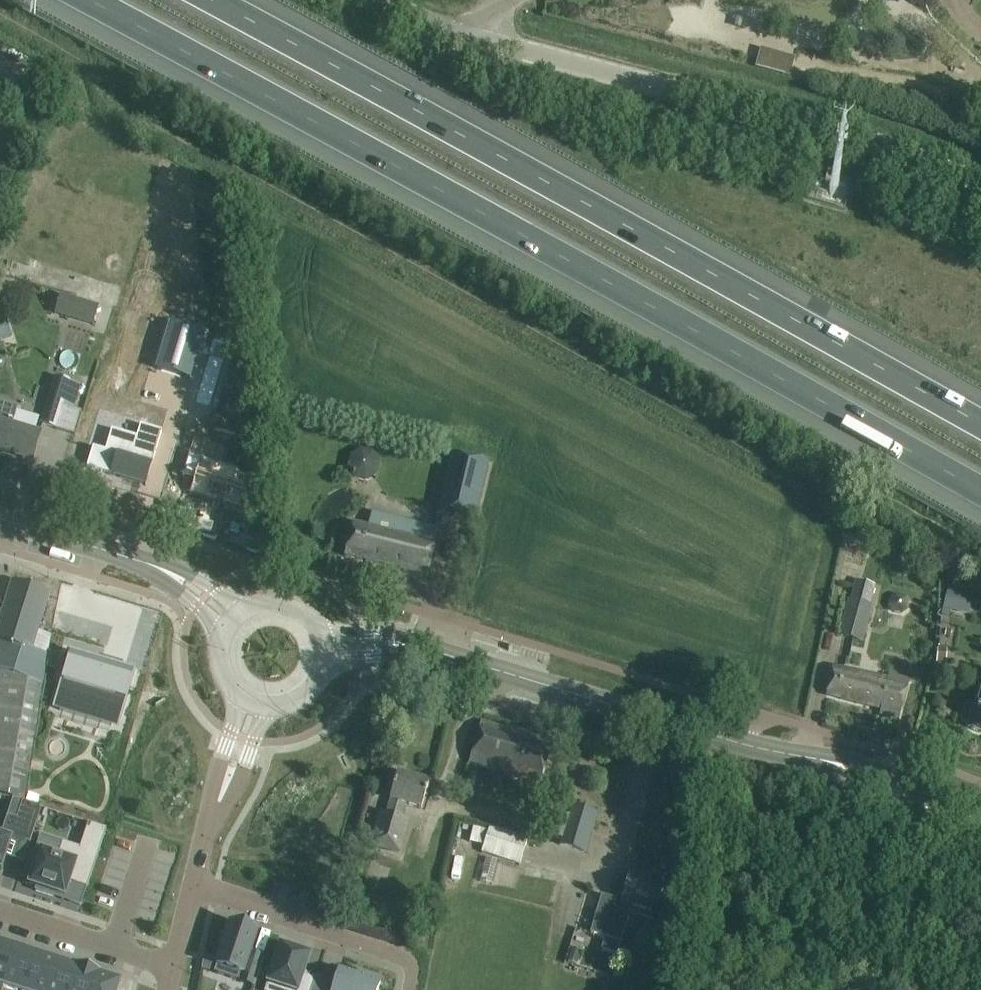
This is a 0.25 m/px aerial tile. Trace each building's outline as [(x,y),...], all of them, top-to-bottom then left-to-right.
[(60,296),(55,313),(94,325),(99,307),(60,296)] [(6,315),(0,317),(0,340),(12,337),(6,315)] [(171,345),(156,391),(187,400),(202,355),(171,345)] [(56,378),(51,396),(42,425),(56,429),(64,400),(75,404),(80,384),(56,378)] [(32,459),(40,433),(12,424),(17,407),(0,402),(0,450),(32,459)] [(91,444),(85,464),(122,475),(125,476),(125,477),(143,483),(160,428),(138,422),(135,434),(110,427),(103,448),(91,444)] [(363,450),(351,457),(349,466),(356,478),(365,480),(376,473),(378,464),(372,453),(363,450)] [(490,463),(450,454),(436,514),(476,523),(490,463)] [(246,471),(200,458),(189,496),(235,510),(236,508),(253,514),(261,481),(244,476),(246,471)] [(344,556),(427,577),(439,530),(372,513),(368,527),(353,523),(344,556)] [(876,586),(856,580),(840,636),(862,642),(872,604),(871,604),(876,586)] [(23,802),(23,801),(24,802),(24,800),(40,682),(45,655),(32,651),(50,594),(12,582),(12,584),(0,621),(0,795),(23,802)] [(954,600),(960,600),(961,587),(942,586),(940,613),(953,613),(954,600)] [(56,670),(61,655),(49,651),(47,667),(56,670)] [(69,652),(55,702),(63,704),(61,712),(112,727),(114,719),(121,722),(135,672),(69,652)] [(880,715),(899,720),(908,681),(887,676),(886,680),(834,668),(832,676),(827,695),(881,709),(880,715)] [(960,723),(968,726),(968,729),(980,733),(980,685),(974,708),(966,705),(960,723)] [(481,721),(476,741),(470,763),(505,774),(540,784),(553,741),(481,721)] [(398,773),(392,792),(390,800),(391,800),(386,815),(400,820),(405,804),(422,809),(423,802),(429,783),(398,773)] [(1,871),(6,857),(13,836),(31,842),(42,808),(24,802),(23,801),(23,802),(17,819),(7,816),(0,836),(0,870),(1,871)] [(560,845),(585,853),(597,814),(572,806),(560,845)] [(370,846),(399,855),(409,823),(379,814),(370,846)] [(35,868),(29,886),(37,888),(36,891),(54,897),(55,894),(63,897),(62,900),(64,901),(70,883),(87,889),(107,829),(105,829),(88,823),(80,849),(62,843),(58,857),(37,850),(31,867),(35,868)] [(489,827),(481,852),(518,863),(526,838),(489,827)] [(486,857),(480,880),(494,884),(500,862),(486,857)] [(590,934),(604,938),(601,950),(617,955),(630,912),(653,919),(663,887),(665,878),(632,868),(622,902),(602,896),(590,934)] [(667,921),(663,949),(672,950),(676,922),(667,921)] [(223,947),(214,973),(254,986),(254,985),(255,986),(264,960),(263,960),(263,959),(249,955),(256,935),(229,926),(227,934),(223,933),(219,945),(223,947)] [(4,987),(16,950),(3,946),(3,945),(0,944),(0,985),(4,987)] [(266,989),(311,989),(315,979),(310,978),(303,976),(305,972),(310,957),(304,955),(305,951),(287,945),(286,949),(280,947),(266,989)] [(568,962),(577,965),(581,950),(572,948),(568,962)] [(4,987),(14,989),(25,989),(36,956),(29,954),(16,950),(4,987)] [(25,989),(48,989),(57,963),(44,959),(44,958),(36,956),(25,989)] [(204,957),(201,968),(209,971),(213,959),(204,957)] [(48,989),(71,989),(77,970),(77,969),(70,967),(57,963),(48,989)] [(71,989),(93,989),(98,976),(91,974),(90,974),(77,970),(71,989)] [(333,989),(378,989),(382,977),(359,970),(358,976),(340,970),(333,989)] [(93,989),(117,989),(119,983),(105,979),(98,976),(93,989)]
